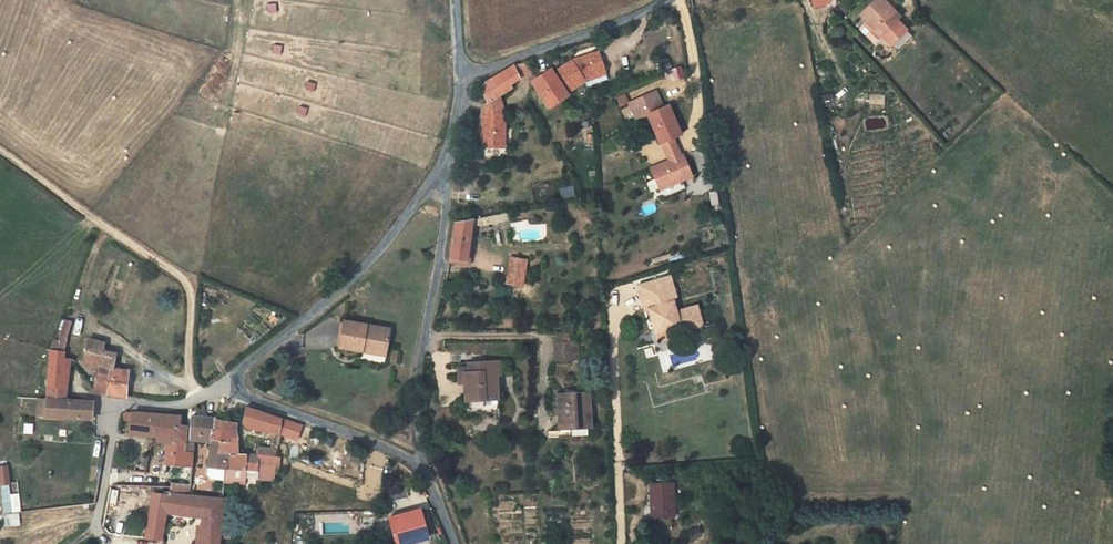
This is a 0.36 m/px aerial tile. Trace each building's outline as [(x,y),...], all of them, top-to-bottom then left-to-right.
[(896,9),(887,0),(871,0),(859,12),(870,22),(875,27),(878,23),(884,30),(882,33),(893,42),(908,27),(897,17),(901,13),(896,9)] [(567,94),(585,82),(605,75),(597,52),(572,60),(553,71),(567,94)] [(534,79),(527,63),(513,66),(523,82),(534,79)] [(518,83),(523,82),(513,66),(479,87),(488,102),(499,95),(518,83)] [(553,71),(552,70),(532,82),(541,96),(544,95),(551,106),(568,96),(567,94),(553,71)] [(628,104),(635,121),(647,115),(660,144),(674,138),(681,135),(668,106),(662,108),(655,92),(628,104)] [(499,95),(488,102),(482,116),(483,142),(486,141),(486,147),(505,146),(504,124),(502,125),(502,115),(505,114),(499,95)] [(682,155),(674,138),(660,144),(668,161),(652,168),(662,190),(694,176),(683,154),(682,155)] [(484,226),(512,220),(511,217),(483,223),(484,226)] [(474,229),(479,231),(485,230),(512,224),(512,220),(484,226),(474,229)] [(460,225),(455,225),(455,228),(455,235),(453,244),(451,258),(450,264),(467,267),(474,229),(465,226),(462,225),(460,225)] [(529,264),(512,262),(509,286),(526,288),(529,264)] [(645,331),(670,328),(670,334),(693,330),(691,310),(669,313),(668,305),(673,300),(670,278),(636,282),(639,306),(643,306),(645,331)] [(388,333),(342,325),(337,351),(359,355),(360,351),(384,355),(388,333)] [(78,359),(95,363),(96,355),(99,339),(84,337),(82,344),(80,344),(78,359)] [(59,350),(46,347),(42,391),(61,393),(65,361),(65,358),(58,357),(59,350)] [(383,359),(384,355),(360,351),(359,355),(383,359)] [(118,392),(124,393),(128,369),(109,366),(110,356),(96,355),(95,363),(95,364),(99,365),(99,371),(105,372),(103,382),(92,380),(91,389),(118,392)] [(506,369),(465,371),(465,380),(455,381),(456,390),(472,390),(472,407),(491,407),(491,400),(504,400),(502,383),(506,383),(506,369)] [(580,385),(548,385),(549,419),(580,419),(580,385)] [(89,398),(42,393),(35,393),(33,412),(40,413),(86,417),(89,398)] [(229,426),(209,421),(207,432),(227,437),(223,467),(243,471),(243,467),(255,469),(257,458),(235,455),(234,434),(273,439),(275,424),(237,411),(236,418),(231,418),(229,426)] [(149,415),(126,412),(124,433),(160,440),(160,445),(159,450),(179,452),(179,425),(172,423),(172,417),(149,415)] [(202,498),(166,493),(162,512),(194,515),(193,529),(187,528),(185,543),(191,543),(191,542),(212,541),(223,467),(227,437),(207,432),(209,421),(199,420),(182,418),(182,448),(190,449),(204,451),(200,484),(204,485),(202,498)] [(179,452),(159,450),(156,480),(169,482),(185,484),(190,449),(182,448),(182,453),(179,452)] [(0,465),(0,485),(9,484),(8,465),(0,465)] [(677,477),(652,478),(654,516),(678,514),(677,477)] [(9,482),(10,493),(18,492),(17,481),(9,482)] [(20,526),(18,494),(9,494),(8,486),(1,486),(4,527),(20,526)] [(162,512),(166,493),(153,491),(149,509),(146,528),(158,529),(162,512)] [(389,523),(398,543),(400,543),(420,535),(411,513),(389,523)] [(143,539),(145,530),(142,529),(136,527),(133,538),(143,539)] [(143,539),(156,541),(158,529),(146,528),(145,530),(143,539)]
